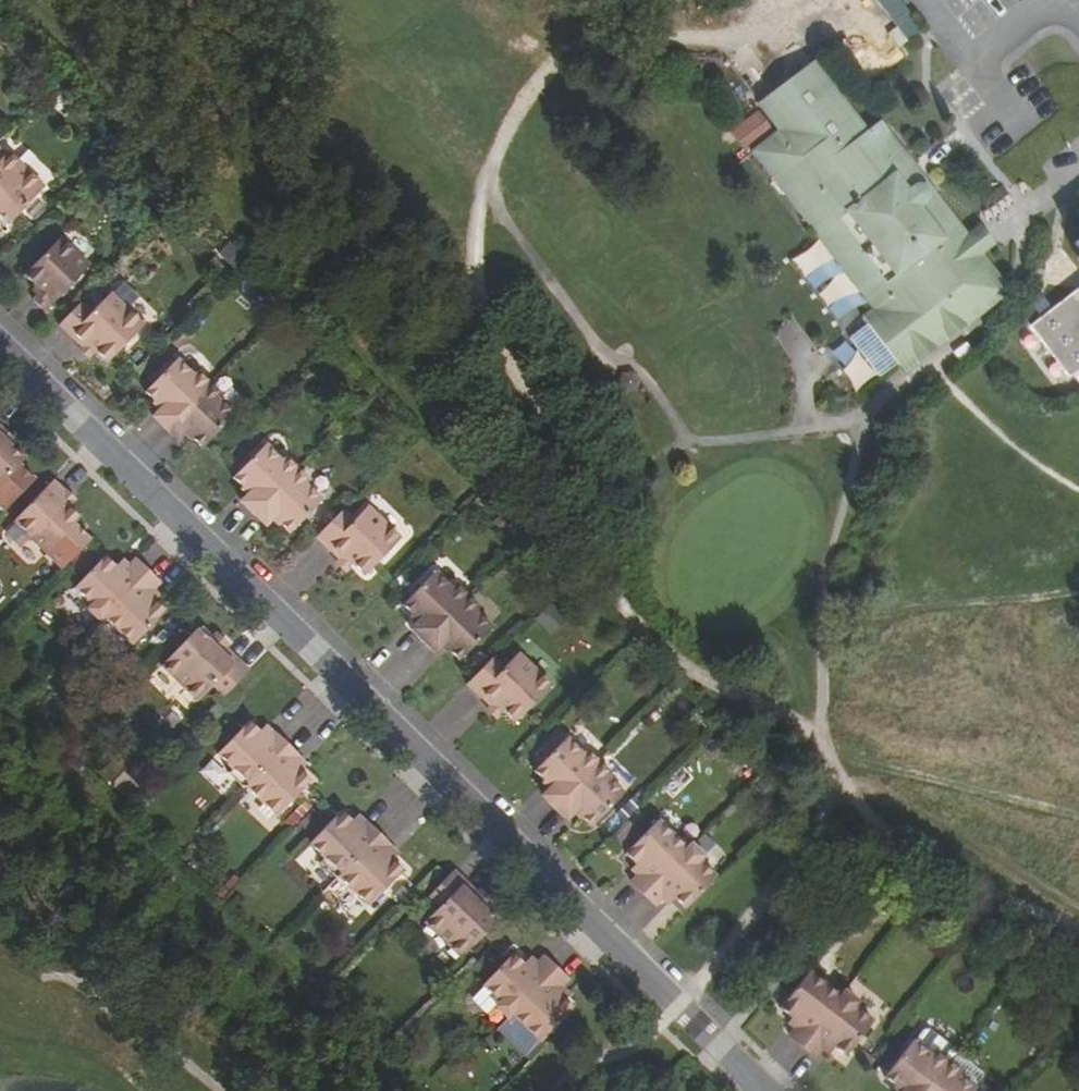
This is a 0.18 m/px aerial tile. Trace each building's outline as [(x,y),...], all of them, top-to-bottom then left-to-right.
[(793,75),(835,122),(849,112),(810,62),(793,75)] [(780,134),(754,154),(874,310),(862,319),(867,326),(898,367),(1003,285),(978,253),(988,245),(977,230),(967,238),(904,156),(838,125),(835,122),(793,75),(756,104),(780,134)] [(877,122),(864,132),(849,112),(835,122),(838,125),(904,156),(877,122)] [(10,222),(46,186),(9,150),(0,160),(0,212),(10,222)] [(59,238),(24,274),(37,286),(42,292),(37,297),(32,301),(44,313),(89,268),(59,238)] [(1007,292),(1003,285),(898,367),(903,373),(1007,292)] [(37,286),(31,291),(37,297),(42,292),(37,286)] [(1031,327),(1068,376),(1078,367),(1078,289),(1031,327)] [(88,344),(96,352),(107,363),(142,327),(110,295),(91,315),(80,304),(58,326),(82,350),(88,344)] [(898,367),(867,326),(845,343),(876,384),(898,367)] [(89,360),(96,352),(88,344),(82,350),(80,352),(89,360)] [(143,390),(151,399),(149,401),(157,409),(151,415),(164,427),(174,438),(181,431),(189,439),(191,437),(200,445),(232,413),(215,396),(218,392),(207,382),(195,370),(192,374),(175,357),(143,390)] [(0,430),(0,434),(9,444),(14,439),(2,428),(0,430)] [(5,510),(35,479),(20,464),(25,459),(9,444),(0,434),(0,505),(5,510)] [(232,477),(240,486),(238,488),(245,495),(239,501),(250,513),(263,525),(269,518),(276,525),(278,523),(288,532),(320,499),(303,483),(307,479),(294,467),(283,456),(280,460),(264,445),(232,477)] [(72,524),(80,516),(69,506),(62,499),(68,493),(53,479),(14,519),(46,550),(55,543),(70,558),(88,540),(72,524)] [(68,493),(62,499),(69,506),(75,500),(68,493)] [(345,556),(351,563),(363,574),(398,538),(365,505),(350,520),(340,510),(314,537),(339,561),(345,556)] [(77,579),(91,592),(87,597),(105,613),(107,610),(137,640),(169,606),(159,595),(162,593),(154,585),(159,581),(147,569),(135,558),(131,562),(122,554),(119,556),(110,546),(77,579)] [(122,554),(131,562),(135,558),(127,550),(122,554)] [(343,570),(351,563),(345,556),(339,561),(337,563),(343,570)] [(402,604),(410,613),(408,615),(415,622),(409,629),(421,641),(433,653),(440,646),(447,652),(449,650),(458,659),(490,626),(474,611),(478,607),(466,595),(455,584),(451,588),(433,572),(402,604)] [(159,581),(154,585),(162,593),(166,589),(159,581)] [(534,618),(551,636),(569,619),(551,601),(534,618)] [(161,664),(197,699),(212,684),(223,695),(248,669),(224,645),(220,649),(210,640),(197,626),(161,664)] [(220,649),(224,645),(227,642),(218,632),(210,640),(220,649)] [(490,707),(494,703),(502,710),(514,722),(549,686),(516,654),(502,668),(490,657),(467,680),(465,683),(490,707)] [(495,717),(502,710),(494,703),(490,707),(487,709),(495,717)] [(218,753),(231,766),(227,770),(242,785),(245,783),(276,812),(309,778),(298,768),(300,766),(292,759),(297,755),(284,742),(273,731),(268,735),(261,728),(258,730),(249,721),(218,753)] [(261,728),(268,735),(273,731),(265,723),(261,728)] [(534,770),(542,778),(540,780),(548,787),(541,794),(554,807),(566,818),(572,812),(580,819),(582,817),(591,826),(622,793),(606,777),(609,773),(598,762),(585,750),(581,753),(565,737),(534,770)] [(297,755),(292,759),(300,766),(304,762),(297,755)] [(308,842),(323,857),(320,860),(335,875),(337,873),(368,903),(401,869),(392,859),(394,857),(386,849),(390,845),(377,832),(365,821),(361,825),(354,818),(352,820),(341,810),(308,842)] [(354,818),(361,825),(365,821),(359,814),(354,818)] [(682,908),(713,877),(696,860),(699,857),(689,845),(685,849),(655,821),(624,854),(634,865),(640,870),(635,875),(628,882),(641,894),(652,906),(659,899),(664,895),(670,902),(674,899),(682,908)] [(390,845),(386,849),(394,857),(398,853),(390,845)] [(640,870),(634,865),(630,869),(635,875),(640,870)] [(427,893),(437,904),(423,918),(460,954),(495,918),(482,905),(471,894),(476,890),(453,867),(427,893)] [(471,894),(482,905),(491,898),(479,886),(476,890),(471,894)] [(670,902),(664,895),(659,899),(665,906),(670,902)] [(493,1003),(503,1015),(493,1025),(520,1052),(535,1037),(568,1005),(559,996),(553,989),(558,984),(565,978),(553,966),(543,955),(536,961),(532,966),(525,959),(523,961),(513,952),(482,982),(497,999),(493,1003)] [(525,959),(532,966),(536,961),(530,955),(525,959)] [(808,972),(780,1009),(794,1019),(799,1024),(794,1030),(789,1038),(802,1048),(815,1058),(822,1051),(826,1046),(832,1051),(835,1049),(846,1057),(873,1023),(854,1008),(858,1004),(845,993),(841,997),(808,972)] [(778,987),(760,973),(751,983),(770,997),(778,987)] [(553,989),(559,996),(565,991),(558,984),(553,989)] [(788,1026),(794,1030),(799,1024),(794,1019),(788,1026)] [(948,1062),(955,1054),(956,1052),(930,1033),(924,1033),(915,1044),(931,1057),(934,1052),(948,1062)] [(540,1042),(535,1037),(520,1052),(524,1057),(540,1042)] [(972,1089),(983,1076),(955,1054),(948,1062),(934,1052),(931,1057),(915,1044),(913,1043),(885,1078),(894,1086),(892,1088),(896,1090),(975,1090),(972,1089)] [(828,1056),(832,1051),(826,1046),(822,1051),(828,1056)]
